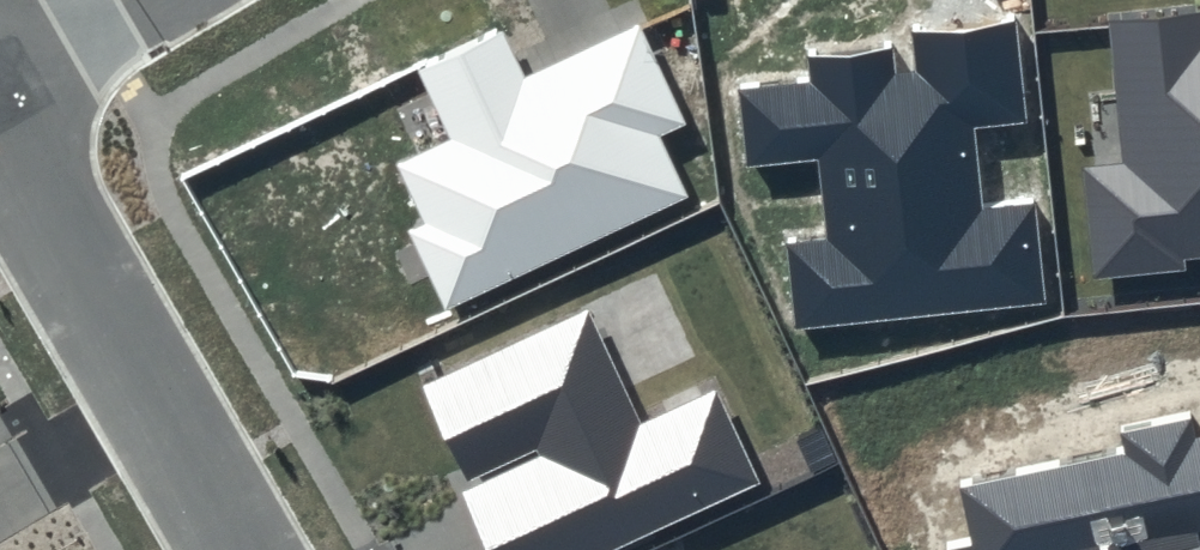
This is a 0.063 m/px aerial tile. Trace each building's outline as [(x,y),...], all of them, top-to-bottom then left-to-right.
[(1081,169),(1092,277),(1199,265),(1199,12),(1105,22),(1122,164),(1081,169)] [(889,44),(808,52),(810,78),(737,85),(747,171),(819,164),(825,238),(786,243),(793,330),(1045,304),(1034,203),(979,209),(970,127),(1026,122),(1015,19),(909,29),(915,72),(892,73),(889,44)] [(503,29),(418,71),(448,138),(398,162),(426,222),(405,232),(442,312),(687,197),(657,138),(686,124),(639,25),(525,77),(503,29)] [(587,308),(418,388),(489,549),(619,549),(759,484),(715,391),(641,426),(587,308)] [(962,488),(972,541),(945,546),(946,549),(1199,549),(1199,436),(962,488)]
